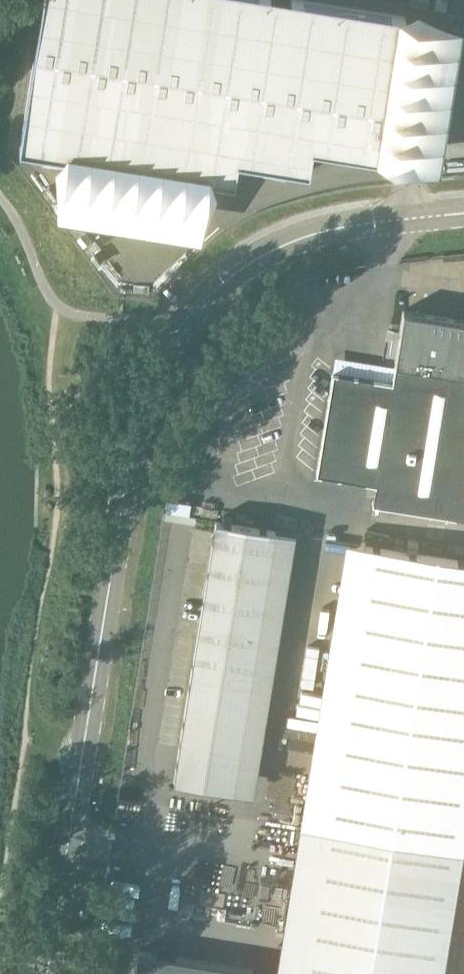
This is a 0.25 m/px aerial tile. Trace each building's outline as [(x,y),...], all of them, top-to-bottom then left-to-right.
[(383,160),(406,17),(300,0),(45,0),(21,150),(235,184),(239,161),(310,172),(314,149),(383,160)] [(332,370),(315,471),(375,481),(371,501),(463,516),(463,319),(403,309),(391,380),(332,370)] [(233,790),(275,529),(215,519),(173,781),(233,790)] [(319,834),(461,855),(463,839),(463,559),(365,543),(319,834)] [(461,855),(319,834),(296,973),(442,973),(461,855)] [(134,973),(285,973),(138,950),(134,973)]
